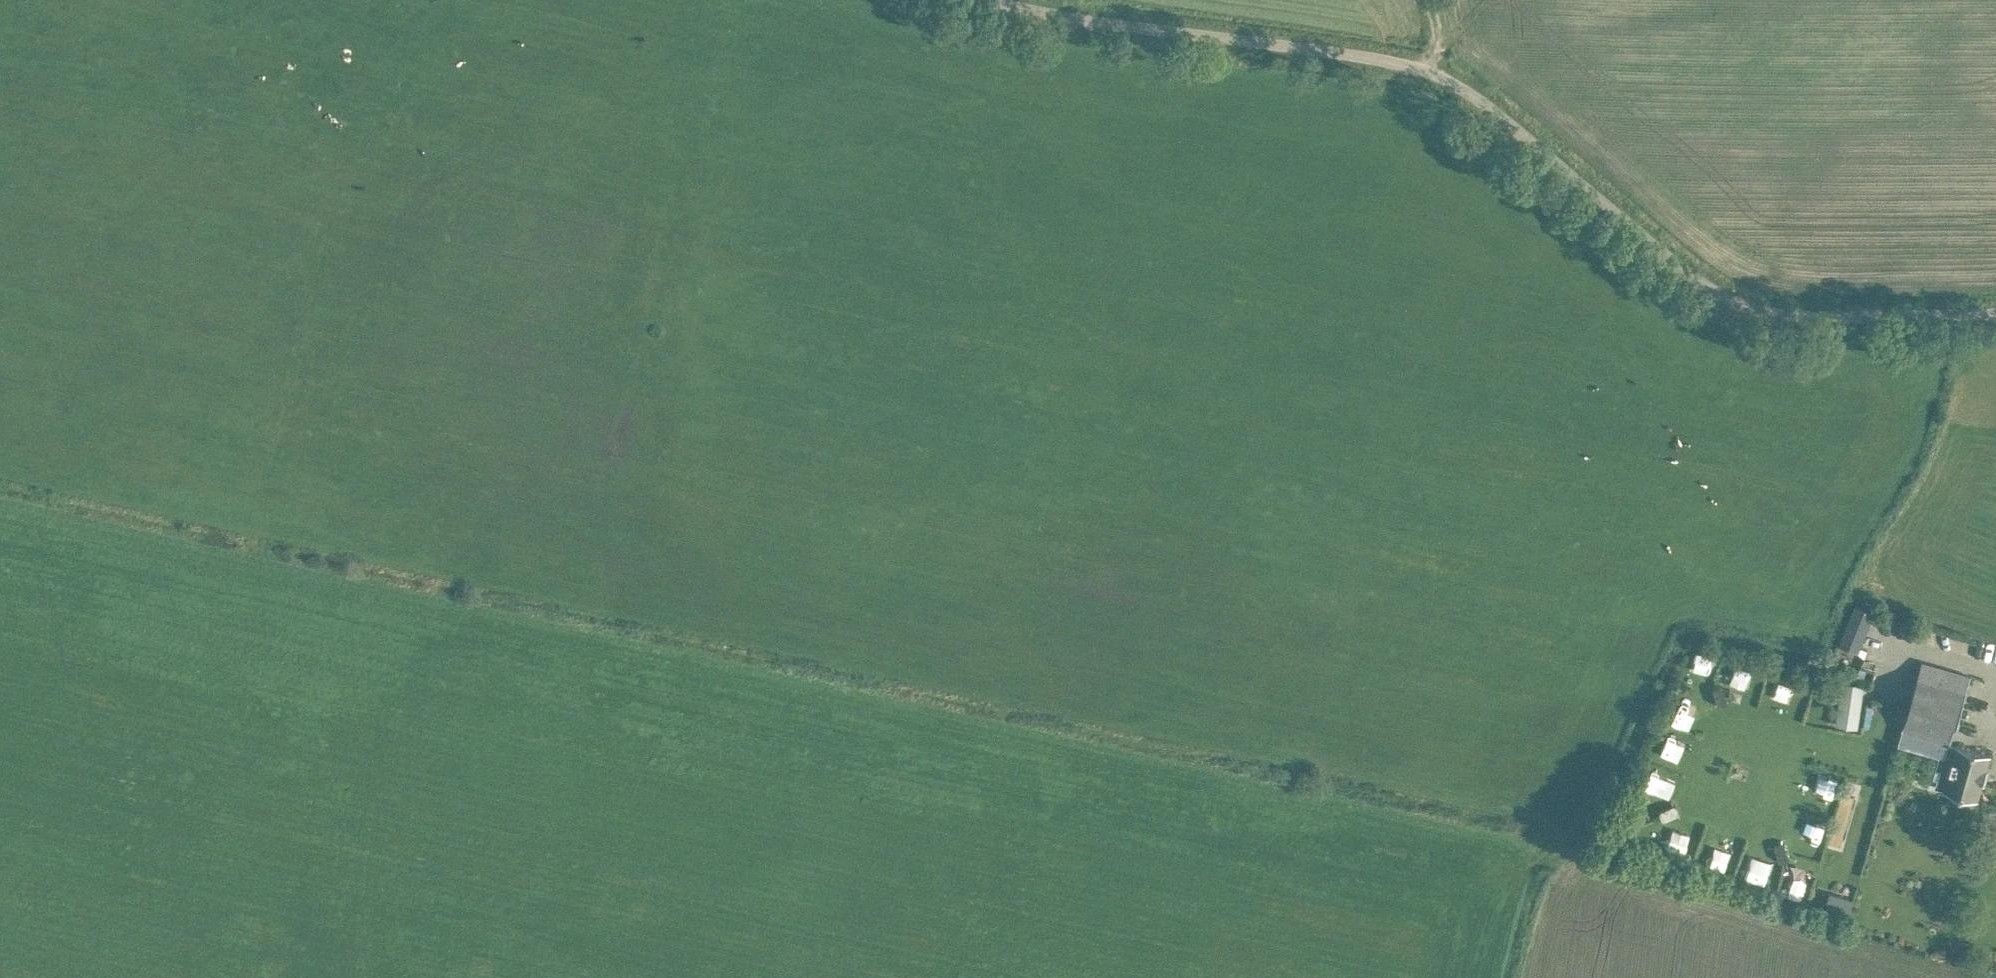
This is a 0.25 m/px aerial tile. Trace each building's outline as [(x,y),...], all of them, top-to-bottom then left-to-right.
[(1860,650),(1876,610),(1859,603),(1842,644),(1860,650)] [(1970,675),(1922,661),(1904,724),(1951,737),(1970,675)] [(1844,678),(1838,722),(1858,726),(1864,682),(1844,678)] [(1904,724),(1898,743),(1944,756),(1944,757),(1949,758),(1943,779),(1947,780),(1945,789),(1978,798),(1983,780),(1985,780),(1988,768),(1986,767),(1990,752),(1958,743),(1957,744),(1950,741),(1951,737),(1904,724)]
